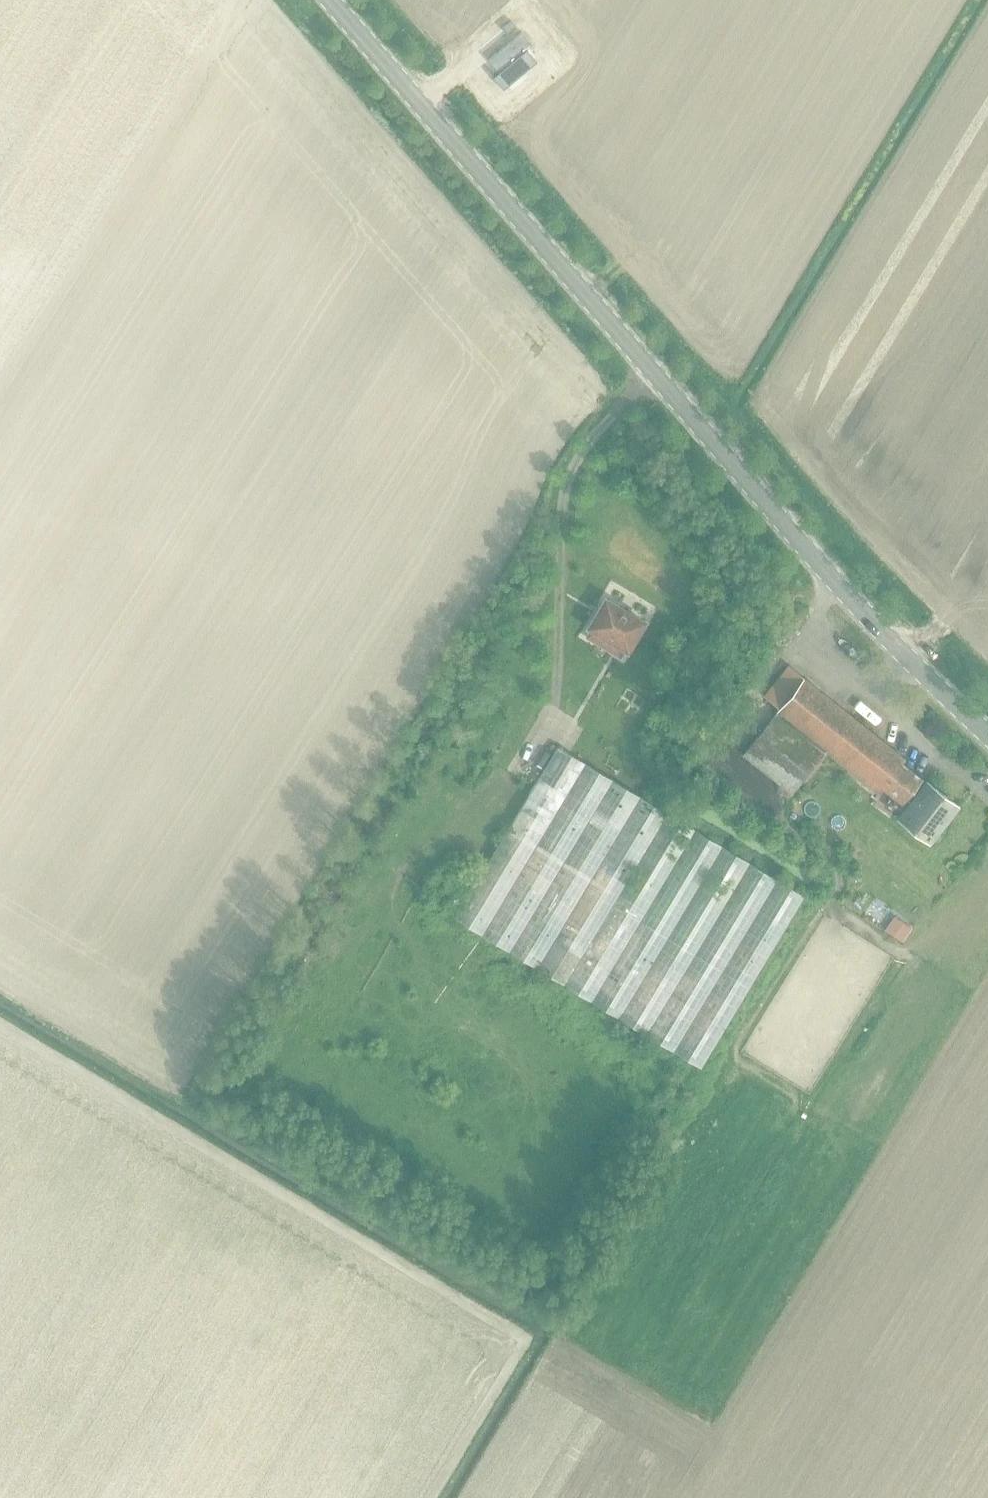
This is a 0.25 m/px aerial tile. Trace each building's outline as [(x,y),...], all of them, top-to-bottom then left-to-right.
[(511,20),(502,27),(507,34),(516,26),(511,20)] [(521,31),(488,59),(498,72),(493,76),(503,89),(537,62),(526,49),(532,44),(521,31)] [(605,597),(588,625),(626,647),(642,620),(605,597)] [(901,761),(904,758),(786,664),(763,694),(777,706),(741,752),(792,793),(813,766),(827,751),(877,791),(881,786),(901,800),(921,776),(901,761)] [(537,967),(702,1067),(805,895),(555,744),(452,915),(537,967)] [(897,815),(928,839),(956,803),(925,779),(897,815)]
